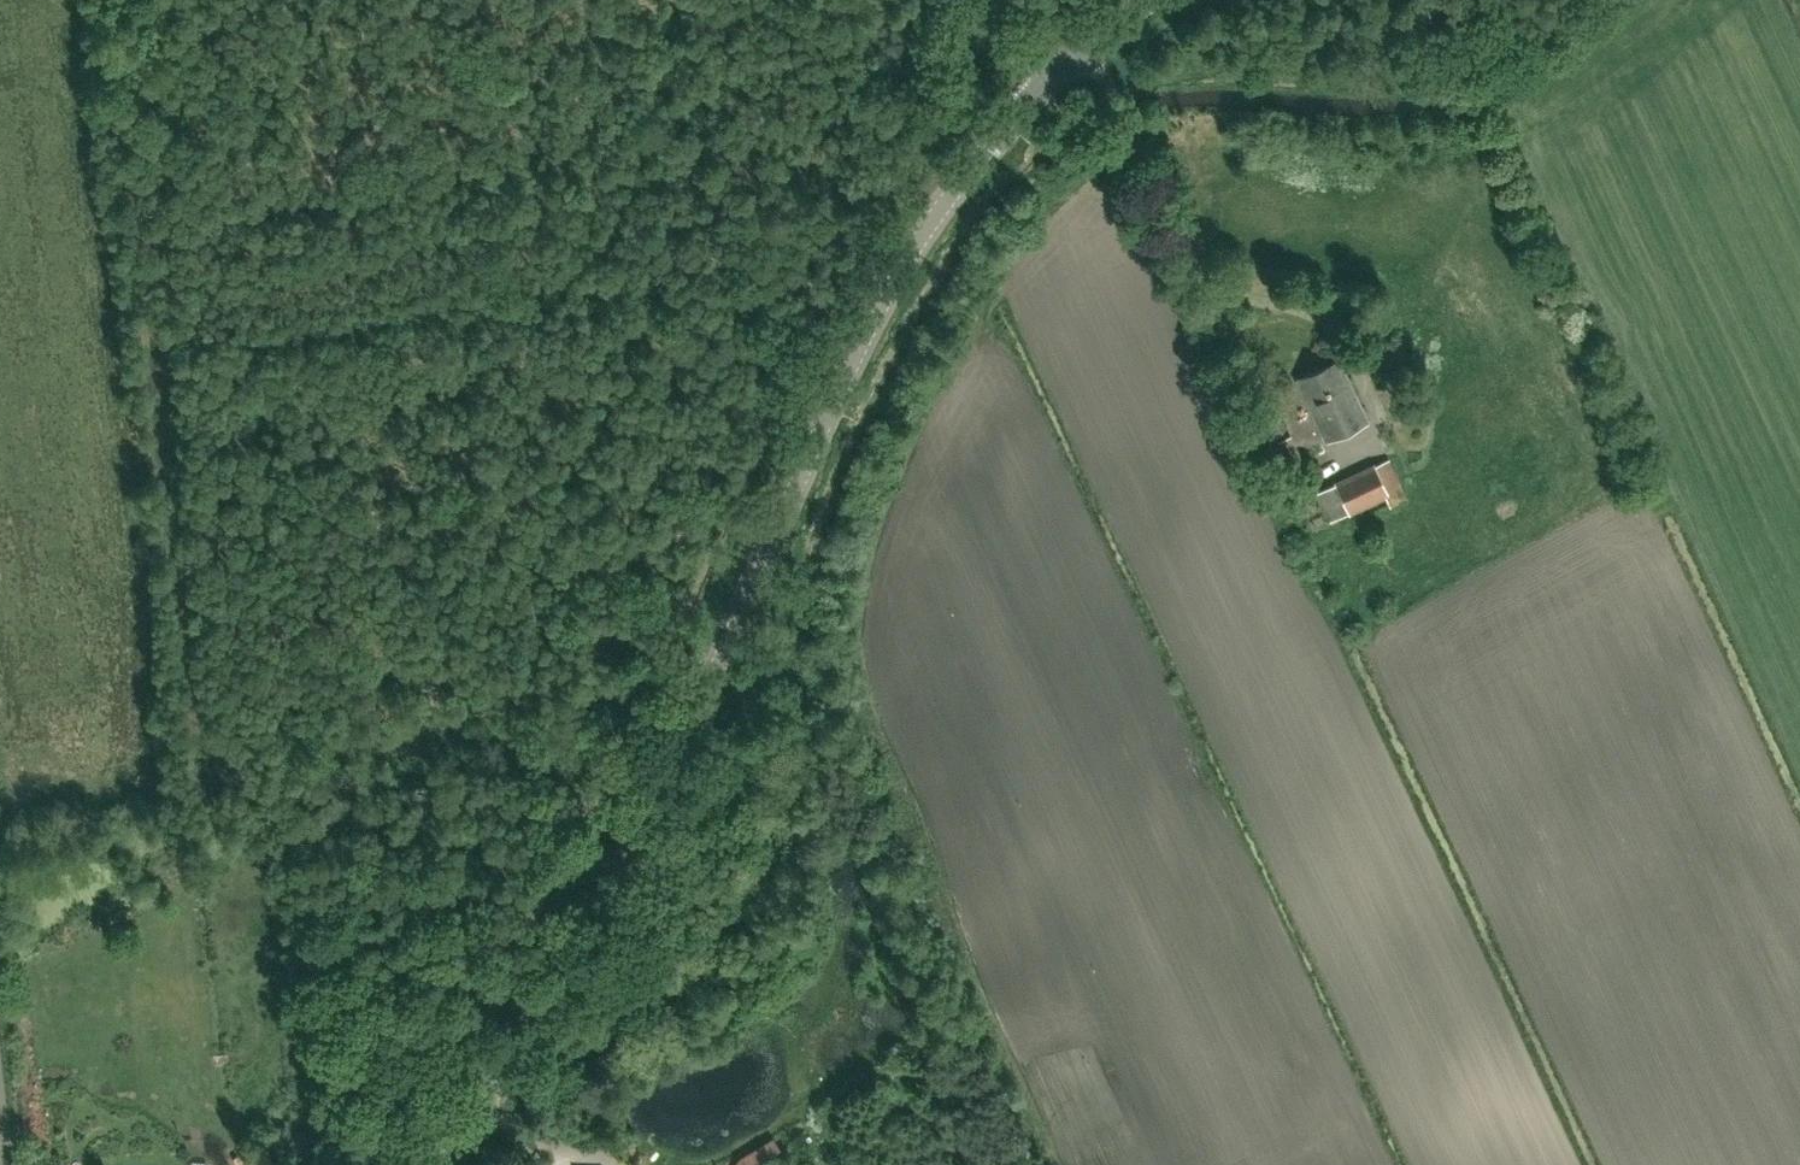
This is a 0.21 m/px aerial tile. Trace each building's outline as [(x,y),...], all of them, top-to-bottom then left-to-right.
[(1326,442),(1369,422),(1339,359),(1296,380),(1326,442)] [(1292,471),(1305,465),(1291,435),(1278,442),(1292,471)] [(1389,507),(1408,498),(1389,459),(1375,465),(1374,463),(1334,482),(1335,484),(1314,494),(1328,523),(1349,513),(1349,514),(1385,497),(1389,507)] [(314,849),(315,833),(298,831),(297,847),(314,849)] [(774,1138),(742,1157),(736,1164),(760,1164),(782,1151),(774,1138)]
